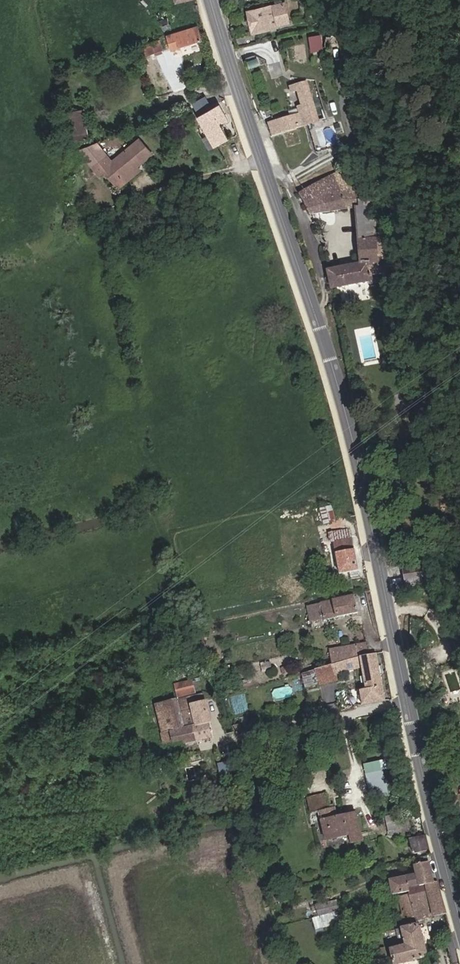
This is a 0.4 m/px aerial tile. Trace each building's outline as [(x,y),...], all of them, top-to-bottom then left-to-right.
[(300,21),(298,0),(290,0),(291,22),(300,21)] [(275,5),(247,13),(252,31),(280,23),(275,5)] [(172,33),(167,19),(165,12),(160,14),(157,15),(163,37),(172,33)] [(176,34),(181,48),(200,41),(196,28),(176,34)] [(321,34),(307,37),(310,52),(324,49),(321,34)] [(178,49),(174,35),(167,37),(171,51),(178,49)] [(248,36),(235,39),(238,49),(251,46),(248,36)] [(162,51),(159,43),(145,47),(148,55),(162,51)] [(299,113),(264,125),(267,134),(292,126),(314,119),(304,81),(288,85),(290,93),(298,91),(302,106),(298,107),(299,113)] [(193,102),(199,112),(210,105),(205,96),(193,102)] [(216,146),(237,131),(219,104),(203,114),(209,123),(204,128),(216,146)] [(71,142),(88,138),(81,108),(64,112),(71,142)] [(266,110),(258,112),(262,121),(268,119),(266,110)] [(95,154),(78,161),(100,189),(105,185),(111,179),(122,192),(137,180),(152,167),(140,152),(112,175),(95,154)] [(111,179),(105,185),(118,201),(139,184),(137,180),(122,192),(111,179)] [(299,194),(311,215),(350,209),(346,186),(299,194)] [(328,269),(333,288),(375,281),(373,276),(389,273),(386,254),(383,254),(380,236),(376,237),(373,206),(355,208),(362,263),(328,269)] [(329,506),(318,509),(322,525),(333,522),(329,506)] [(333,542),(350,539),(348,530),(331,533),(333,542)] [(350,539),(333,542),(339,573),(347,572),(348,578),(357,576),(350,539)] [(432,558),(388,566),(395,595),(409,593),(433,576),(432,558)] [(307,605),(310,618),(322,616),(323,620),(356,612),(352,595),(307,605)] [(329,650),(332,663),(368,654),(365,641),(329,650)] [(368,654),(332,663),(317,666),(320,679),(360,670),(363,689),(357,691),(359,705),(382,701),(372,653),(368,654)] [(188,666),(179,668),(181,676),(190,674),(188,666)] [(181,695),(189,694),(192,693),(190,679),(174,683),(177,701),(179,711),(189,709),(195,740),(211,737),(204,702),(192,705),(190,699),(182,701),(181,695)] [(276,689),(278,697),(295,694),(293,686),(276,689)] [(195,740),(189,709),(179,711),(177,701),(155,706),(161,733),(167,731),(170,742),(181,740),(182,743),(195,740)] [(170,742),(167,731),(161,733),(163,744),(170,742)] [(196,747),(195,740),(182,743),(183,749),(196,747)] [(384,769),(368,772),(372,796),(388,794),(384,769)] [(351,815),(319,823),(323,841),(343,837),(345,846),(358,842),(351,815)] [(426,852),(421,837),(406,840),(409,856),(426,852)] [(408,891),(409,895),(432,889),(424,861),(412,864),(414,876),(387,881),(391,895),(408,891)] [(414,921),(444,913),(436,888),(432,889),(409,895),(398,897),(402,914),(395,916),(397,922),(413,918),(414,921)] [(316,904),(319,915),(313,916),(316,928),(342,921),(336,898),(316,904)] [(401,929),(405,946),(398,948),(389,950),(392,963),(400,963),(422,958),(425,955),(419,929),(414,926),(401,929)] [(405,946),(401,929),(394,931),(398,948),(405,946)]
